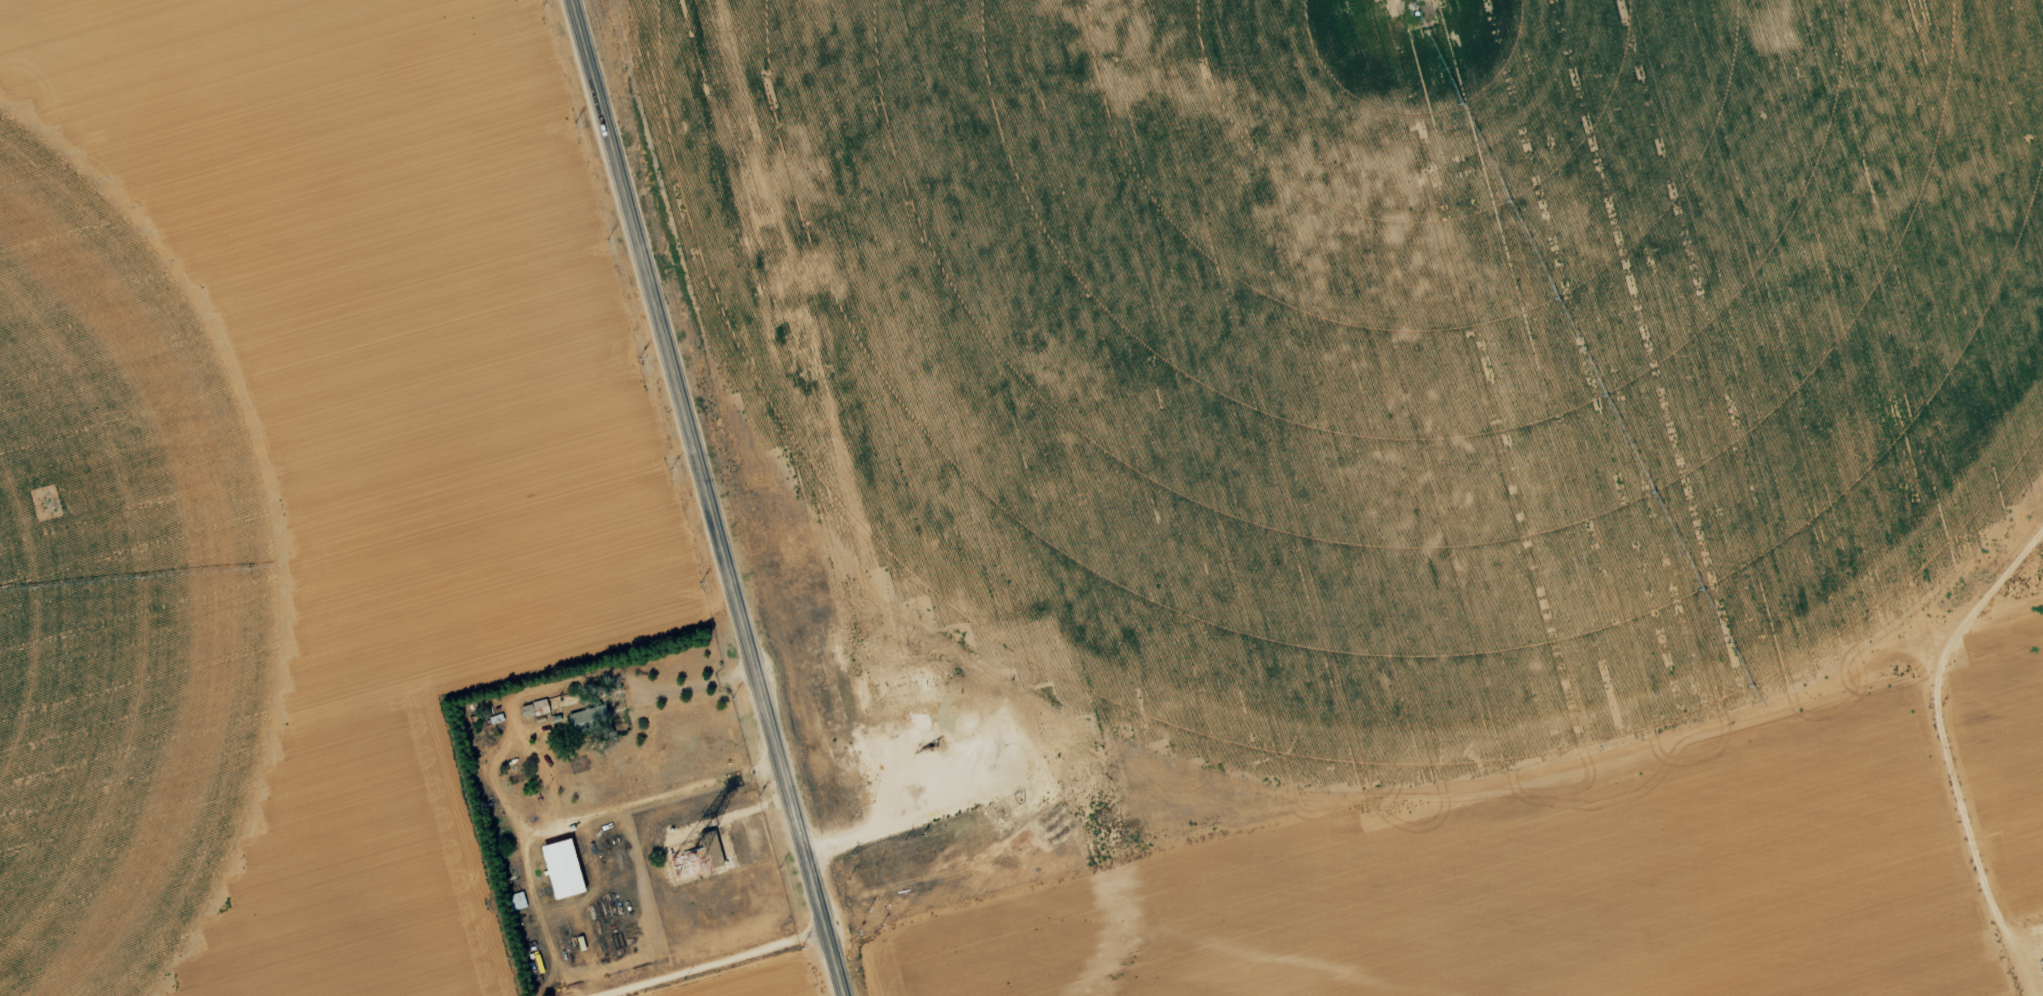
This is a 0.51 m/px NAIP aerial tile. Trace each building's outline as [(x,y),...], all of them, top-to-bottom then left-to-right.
[(707,873),(722,868),(711,833),(696,838),(707,873)] [(550,903),(581,895),(568,842),(537,850),(550,903)] [(511,914),(525,910),(521,895),(507,898),(511,914)]
